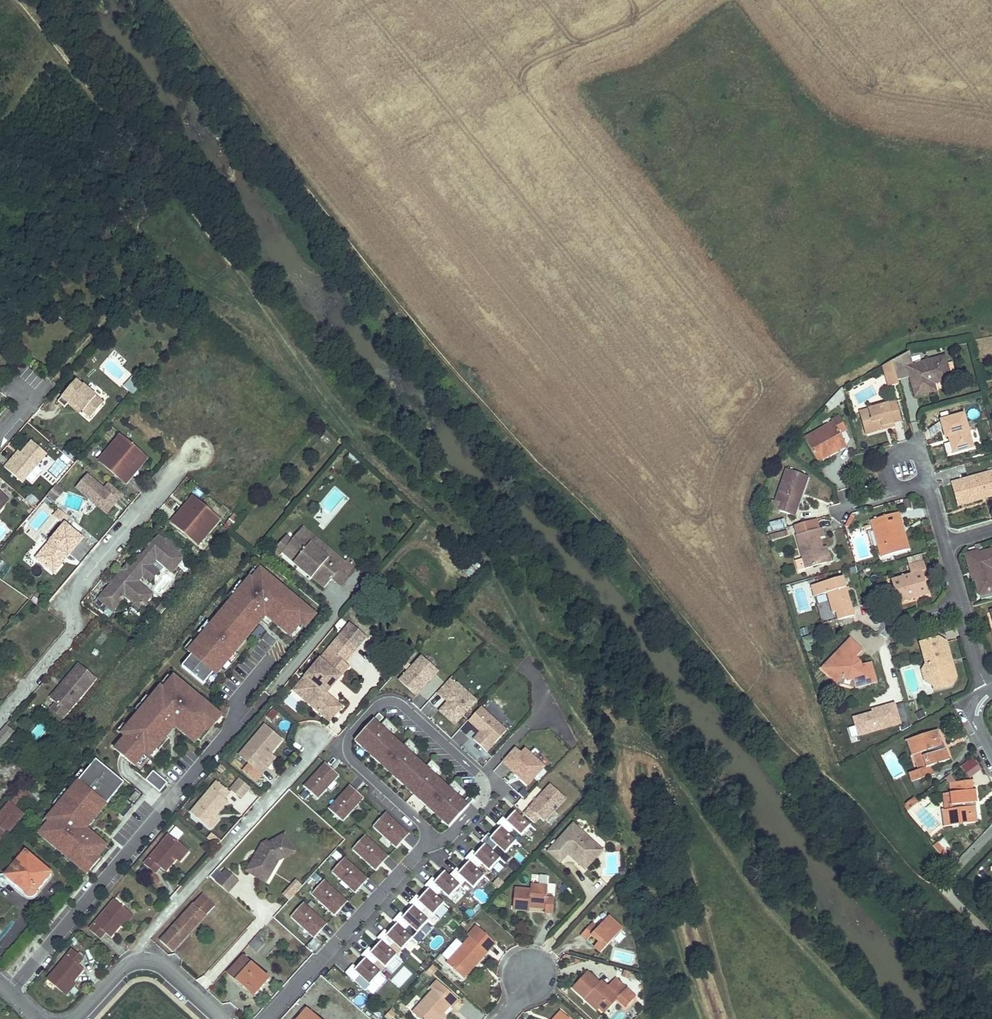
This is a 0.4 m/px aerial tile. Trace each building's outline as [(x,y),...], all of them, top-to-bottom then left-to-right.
[(914,364),(910,350),(892,360),(895,372),(898,380),(899,380),(909,377),(910,377),(907,366),(914,364)] [(950,376),(944,355),(914,364),(907,366),(910,377),(915,396),(936,390),(934,384),(933,381),(935,380),(950,376)] [(898,380),(895,372),(886,374),(889,386),(899,384),(898,380)] [(131,391),(138,379),(132,375),(125,388),(131,391)] [(951,379),(950,376),(935,380),(933,381),(934,384),(951,379)] [(78,378),(71,386),(77,391),(84,384),(78,378)] [(105,400),(85,383),(84,384),(77,391),(71,386),(60,399),(66,405),(70,401),(77,408),(80,405),(84,408),(92,415),(105,400)] [(832,412),(846,397),(839,390),(825,405),(832,412)] [(902,421),(897,401),(859,412),(865,434),(883,429),(882,426),(894,423),(902,421)] [(973,448),(964,414),(941,421),(946,439),(949,438),(950,438),(952,442),(950,443),(953,453),(973,448)] [(845,443),(840,433),(847,429),(840,416),(832,420),(833,422),(805,438),(818,461),(833,453),(832,451),(844,444),(845,443)] [(127,471),(141,454),(120,436),(99,461),(126,483),(132,476),(127,471)] [(24,480),(49,452),(34,439),(23,452),(15,461),(12,459),(6,465),(24,480)] [(847,446),(845,443),(844,444),(832,451),(833,453),(846,446),(847,446)] [(20,449),(12,459),(15,461),(23,452),(20,449)] [(132,476),(147,458),(141,454),(127,471),(132,476)] [(794,506),(799,492),(803,493),(809,477),(786,469),(775,501),(782,503),(779,510),(795,516),(798,508),(794,506)] [(952,483),(958,505),(983,499),(982,495),(991,492),(991,472),(952,483)] [(123,493),(107,483),(105,486),(86,473),(74,492),(110,515),(123,493)] [(63,492),(56,485),(47,495),(54,501),(63,492)] [(0,502),(4,505),(10,498),(0,489),(0,502)] [(798,508),(803,493),(799,492),(794,506),(798,508)] [(199,503),(193,498),(179,515),(184,520),(199,503)] [(199,545),(220,520),(199,503),(184,520),(179,515),(172,523),(199,545)] [(904,533),(898,513),(891,515),(896,535),(903,533),(904,533)] [(850,528),(856,517),(852,515),(845,525),(850,528)] [(908,550),(904,533),(903,533),(896,535),(891,515),(871,521),(881,557),(908,550)] [(765,524),(767,532),(785,528),(784,520),(765,524)] [(818,530),(816,520),(795,526),(798,536),(796,536),(805,569),(826,563),(822,549),(819,539),(824,538),(822,529),(818,530)] [(36,559),(51,571),(66,554),(68,556),(83,539),(65,524),(36,559)] [(294,562),(293,563),(299,568),(301,565),(308,571),(305,574),(311,579),(312,577),(324,588),(345,563),(332,552),(328,558),(310,543),(315,538),(303,527),(282,552),(294,562)] [(183,556),(158,536),(132,568),(130,567),(125,573),(122,571),(98,599),(112,611),(123,597),(127,593),(142,606),(151,595),(136,582),(134,581),(137,576),(139,578),(141,576),(151,564),(156,558),(171,571),(183,556)] [(980,554),(978,549),(964,554),(970,579),(971,579),(975,577),(970,559),(969,557),(980,554)] [(980,554),(969,557),(970,559),(975,577),(980,595),(991,591),(991,551),(980,554)] [(54,573),(68,556),(66,554),(51,571),(54,573)] [(927,595),(921,572),(926,570),(924,561),(908,565),(911,575),(891,580),(897,603),(914,598),(914,596),(919,594),(919,597),(927,595)] [(471,581),(481,570),(473,562),(462,573),(471,581)] [(160,571),(151,564),(141,576),(149,584),(160,571)] [(301,565),(299,568),(305,574),(308,571),(301,565)] [(853,616),(843,577),(811,585),(814,597),(828,593),(833,612),(836,612),(838,620),(853,616)] [(142,606),(127,593),(123,597),(138,610),(142,606)] [(162,603),(153,613),(158,617),(167,608),(162,603)] [(259,632),(244,620),(230,637),(233,639),(218,656),(233,669),(248,651),(246,649),(259,632)] [(262,634),(259,632),(246,649),(248,651),(262,634)] [(357,647),(352,642),(341,634),(328,649),(320,659),(305,676),(313,683),(305,692),(317,703),(314,707),(330,721),(337,713),(331,708),(337,702),(326,693),(348,666),(344,663),(357,647)] [(950,670),(948,663),(948,661),(951,656),(947,642),(939,638),(925,642),(929,660),(930,663),(926,664),(922,671),(925,682),(932,685),(938,684),(944,688),(951,686),(956,678),(954,669),(951,670),(950,670)] [(876,683),(872,663),(861,665),(854,658),(862,651),(851,639),(830,660),(833,664),(826,671),(837,683),(842,677),(845,675),(853,678),(854,680),(855,688),(876,683)] [(193,642),(190,645),(200,653),(203,650),(193,642)] [(930,663),(929,660),(925,642),(920,644),(926,664),(930,663)] [(190,645),(187,649),(196,657),(200,653),(190,645)] [(415,698),(438,673),(420,656),(397,680),(415,698)] [(833,664),(830,660),(822,668),(826,671),(833,664)] [(96,679),(79,664),(63,683),(65,685),(61,689),(59,688),(50,699),(56,704),(67,713),(96,679)] [(313,683),(305,676),(293,690),(301,697),(305,692),(313,683)] [(444,701),(435,711),(453,727),(477,701),(450,677),(435,694),(444,701)] [(317,703),(305,692),(301,697),(314,707),(317,703)] [(342,706),(337,702),(331,708),(337,713),(342,706)] [(850,739),(909,725),(903,702),(850,715),(853,725),(847,727),(850,739)] [(56,704),(51,709),(62,719),(67,713),(56,704)] [(466,722),(477,732),(470,740),(485,754),(507,730),(481,706),(466,722)] [(0,730),(0,749),(14,731),(5,724),(0,730)] [(283,739),(266,724),(240,755),(265,775),(270,768),(264,763),(271,753),(283,739)] [(104,791),(124,808),(163,762),(148,750),(156,741),(150,736),(143,745),(119,725),(31,831),(55,850),(104,791)] [(939,751),(938,747),(942,746),(937,730),(907,740),(911,755),(915,754),(922,752),(926,751),(927,755),(923,756),(926,767),(920,770),(909,773),(912,782),(933,775),(931,766),(949,761),(945,749),(939,751)] [(526,787),(544,768),(517,744),(500,763),(526,787)] [(65,749),(60,745),(53,753),(57,757),(65,749)] [(927,755),(926,751),(922,752),(915,754),(920,770),(926,767),(923,756),(927,755)] [(278,758),(271,753),(264,763),(270,768),(278,758)] [(969,779),(981,769),(972,758),(960,767),(969,779)] [(317,799),(339,776),(322,760),(300,784),(317,799)] [(239,778),(229,789),(241,800),(251,789),(239,778)] [(970,807),(969,803),(973,803),(976,802),(975,790),(972,790),(971,781),(956,782),(957,793),(951,793),(952,806),(956,806),(956,809),(952,809),(944,810),(946,826),(976,823),(974,807),(973,807),(970,807)] [(230,794),(217,782),(192,813),(208,826),(218,815),(228,803),(225,800),(230,794)] [(542,826),(565,798),(547,783),(524,811),(542,826)] [(348,785),(326,808),(341,822),(363,799),(348,785)] [(24,789),(0,817),(0,844),(23,816),(18,811),(21,808),(31,795),(24,789)] [(513,804),(520,798),(513,790),(506,797),(513,804)] [(952,806),(951,793),(950,793),(943,794),(942,794),(944,810),(952,809),(956,809),(956,806),(952,806)] [(36,799),(31,795),(21,808),(25,812),(36,799)] [(905,809),(917,800),(914,798),(903,806),(905,809)] [(907,811),(918,803),(917,800),(905,809),(907,811)] [(371,828),(394,850),(409,834),(386,812),(371,828)] [(520,837),(530,826),(515,812),(505,822),(520,837)] [(220,816),(218,815),(208,826),(210,828),(220,816)] [(575,822),(551,850),(562,860),(570,851),(572,849),(578,854),(576,856),(588,867),(601,851),(595,846),(598,842),(575,822)] [(486,871),(516,844),(502,828),(472,855),(486,871)] [(350,850),(374,872),(388,856),(364,835),(350,850)] [(170,836),(145,866),(155,874),(160,868),(166,872),(176,860),(185,849),(170,836)] [(296,855),(286,838),(270,847),(269,844),(263,848),(260,853),(262,854),(258,860),(257,858),(247,875),(256,880),(257,877),(264,881),(269,872),(275,872),(279,864),(296,855)] [(604,848),(598,842),(595,846),(601,851),(604,848)] [(189,852),(185,849),(176,860),(179,863),(189,852)] [(51,873),(26,852),(6,875),(26,892),(26,893),(28,896),(30,897),(34,896),(37,893),(37,891),(51,873)] [(354,894),(368,877),(343,858),(330,874),(354,894)] [(517,871),(520,864),(510,860),(507,867),(517,871)] [(467,862),(456,876),(473,889),(484,875),(467,862)] [(228,871),(217,883),(229,894),(240,882),(228,871)] [(266,886),(275,872),(269,872),(264,881),(257,877),(256,880),(266,886)] [(444,872),(431,885),(446,899),(458,886),(444,872)] [(496,877),(491,885),(498,889),(503,882),(496,877)] [(288,900),(302,886),(295,880),(282,895),(288,900)] [(324,880),(310,895),(332,917),(347,902),(324,880)] [(531,889),(516,887),(513,909),(529,911),(530,907),(530,903),(546,904),(546,909),(545,912),(554,913),(556,897),(547,896),(549,885),(532,884),(531,889)] [(456,902),(465,892),(459,887),(450,897),(456,902)] [(416,901),(435,922),(448,910),(429,889),(416,901)] [(202,895),(194,904),(206,915),(215,906),(202,895)] [(115,901),(90,931),(100,939),(106,933),(111,938),(121,925),(131,914),(115,901)] [(312,939),(327,924),(304,902),(289,917),(312,939)] [(194,904),(161,940),(173,951),(206,915),(194,904)] [(396,956),(427,921),(411,906),(399,920),(407,927),(403,931),(394,923),(348,976),(365,991),(385,967),(392,973),(402,961),(396,956)] [(134,916),(131,914),(121,925),(125,928),(134,916)] [(592,922),(581,934),(587,940),(592,935),(595,938),(599,937),(601,939),(599,941),(595,946),(601,952),(623,928),(608,915),(597,927),(592,922)] [(266,926),(252,941),(249,945),(257,952),(264,944),(260,940),(269,930),(266,926)] [(447,962),(464,978),(470,971),(468,969),(477,959),(479,961),(488,951),(471,936),(447,962)] [(74,951),(49,980),(64,993),(74,982),(85,969),(79,965),(84,959),(74,951)] [(244,956),(228,972),(237,980),(238,978),(256,994),(270,979),(244,956)] [(468,969),(470,971),(479,961),(477,959),(468,969)] [(391,979),(399,987),(413,972),(405,964),(391,979)] [(588,972),(574,988),(586,998),(588,995),(601,1006),(614,992),(619,996),(629,1005),(634,998),(624,990),(613,980),(608,985),(602,980),(600,982),(588,972)] [(627,987),(615,977),(613,980),(624,990),(627,987)] [(238,978),(237,980),(255,996),(256,994),(238,978)] [(414,1012),(423,1018),(438,1018),(439,1018),(438,1015),(441,1012),(443,1014),(451,1005),(453,1007),(459,1000),(438,981),(432,987),(434,989),(414,1012)] [(74,982),(64,993),(68,996),(77,985),(74,982)] [(627,987),(624,990),(634,998),(637,996),(627,987)] [(601,1006),(598,1009),(603,1014),(619,996),(614,992),(601,1006)] [(588,995),(586,998),(598,1009),(601,1006),(588,995)] [(298,1018),(317,1018),(307,1010),(298,1018)] [(562,1011),(555,1018),(571,1018),(562,1011)]
